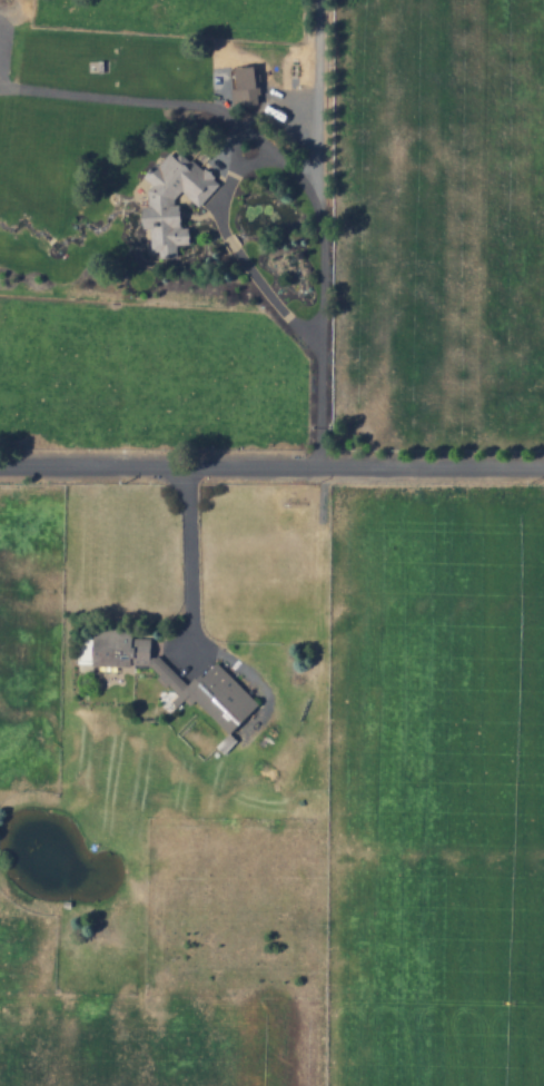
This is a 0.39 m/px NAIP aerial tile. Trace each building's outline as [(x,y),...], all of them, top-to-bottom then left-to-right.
[(237,68),(238,86),(234,86),(235,105),(262,103),(260,67),(237,68)] [(151,250),(178,254),(179,243),(190,244),(195,238),(191,226),(185,226),(187,213),(184,207),(175,199),(182,191),(200,206),(218,184),(209,160),(198,163),(189,155),(170,153),(164,161),(157,163),(146,177),(154,183),(151,187),(148,205),(145,206),(148,215),(146,226),(153,232),(151,250)] [(95,664),(151,665),(161,675),(161,687),(176,687),(175,708),(184,698),(191,705),(198,698),(230,732),(217,745),(225,753),(247,732),(247,724),(250,724),(251,713),(260,704),(219,661),(206,674),(200,674),(189,684),(156,650),(156,637),(133,637),(133,629),(96,628),(95,664)]
